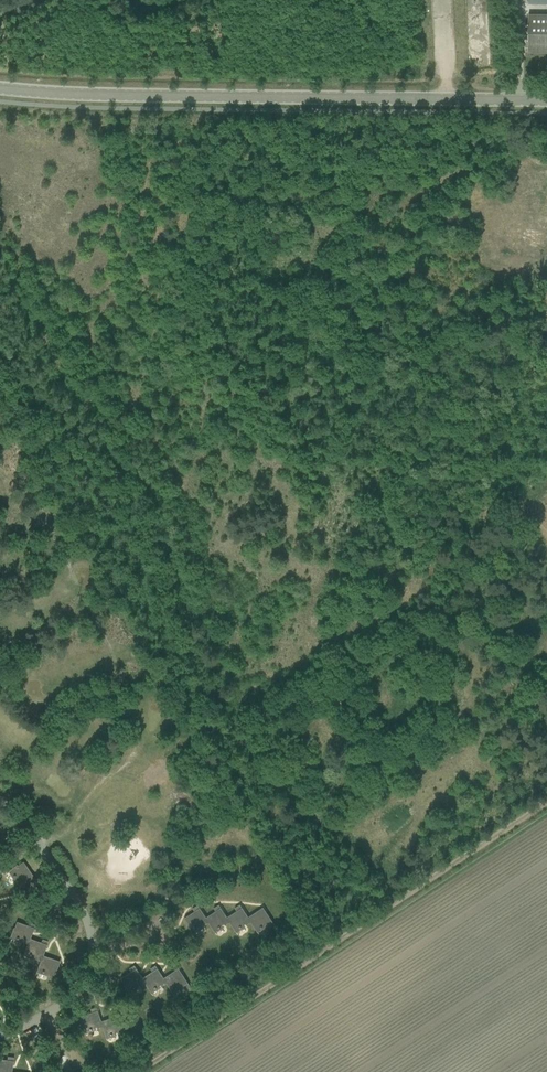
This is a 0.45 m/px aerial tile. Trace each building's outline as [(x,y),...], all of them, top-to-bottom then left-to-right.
[(528,15),(528,53),(546,53),(546,15),(528,15)] [(13,884),(17,889),(34,877),(23,862),(7,873),(7,874),(11,871),(13,875),(14,877),(18,881),(13,884)] [(204,926),(209,923),(206,918),(198,905),(193,909),(195,911),(185,918),(196,935),(196,934),(194,931),(197,928),(198,929),(199,928),(199,927),(203,924),(204,926)] [(216,911),(206,918),(209,923),(217,935),(217,934),(215,931),(218,928),(219,929),(220,928),(220,927),(224,924),(225,926),(230,922),(227,918),(227,917),(219,905),(214,908),(216,911)] [(246,925),(251,922),(248,917),(240,905),(235,908),(237,911),(227,917),(227,918),(230,922),(238,934),(236,930),(240,928),(242,927),(241,927),(246,924),(246,925)] [(251,922),(259,934),(260,934),(257,930),(261,928),(263,927),(262,927),(267,924),(270,928),(275,925),(263,907),(248,917),(251,922)] [(30,939),(35,925),(29,923),(28,926),(17,922),(10,941),(12,937),(16,938),(16,939),(18,939),(23,940),(22,942),(28,944),(30,939)] [(43,955),(48,941),(42,939),(41,943),(30,939),(28,944),(23,957),(25,953),(29,955),(30,956),(31,955),(36,957),(35,959),(40,961),(41,961),(43,955)] [(60,961),(43,955),(41,961),(40,961),(36,974),(38,970),(42,971),(42,972),(43,973),(44,972),(49,974),(47,979),(53,981),(60,961)] [(141,986),(145,983),(146,983),(143,978),(135,966),(130,969),(132,972),(121,978),(132,995),(130,991),(134,989),(136,988),(135,988),(140,985),(141,986)] [(153,972),(143,978),(146,983),(145,983),(153,995),(154,995),(151,991),(155,989),(157,988),(156,988),(161,985),(162,986),(167,983),(164,978),(156,966),(151,969),(153,972)] [(179,968),(164,978),(167,983),(174,995),(175,995),(172,991),(176,989),(178,988),(182,985),(185,989),(190,986),(179,968)] [(101,1022),(102,1021),(97,1007),(91,1009),(92,1013),(81,1017),(87,1035),(88,1035),(86,1031),(90,1030),(91,1030),(92,1030),(92,1029),(97,1027),(98,1029),(103,1027),(101,1022)] [(118,1016),(102,1021),(101,1022),(103,1027),(108,1040),(107,1036),(111,1035),(113,1035),(113,1034),(118,1032),(119,1037),(125,1035),(118,1016)] [(13,1058),(7,1057),(7,1060),(0,1059),(0,1071),(12,1071),(13,1058)]
